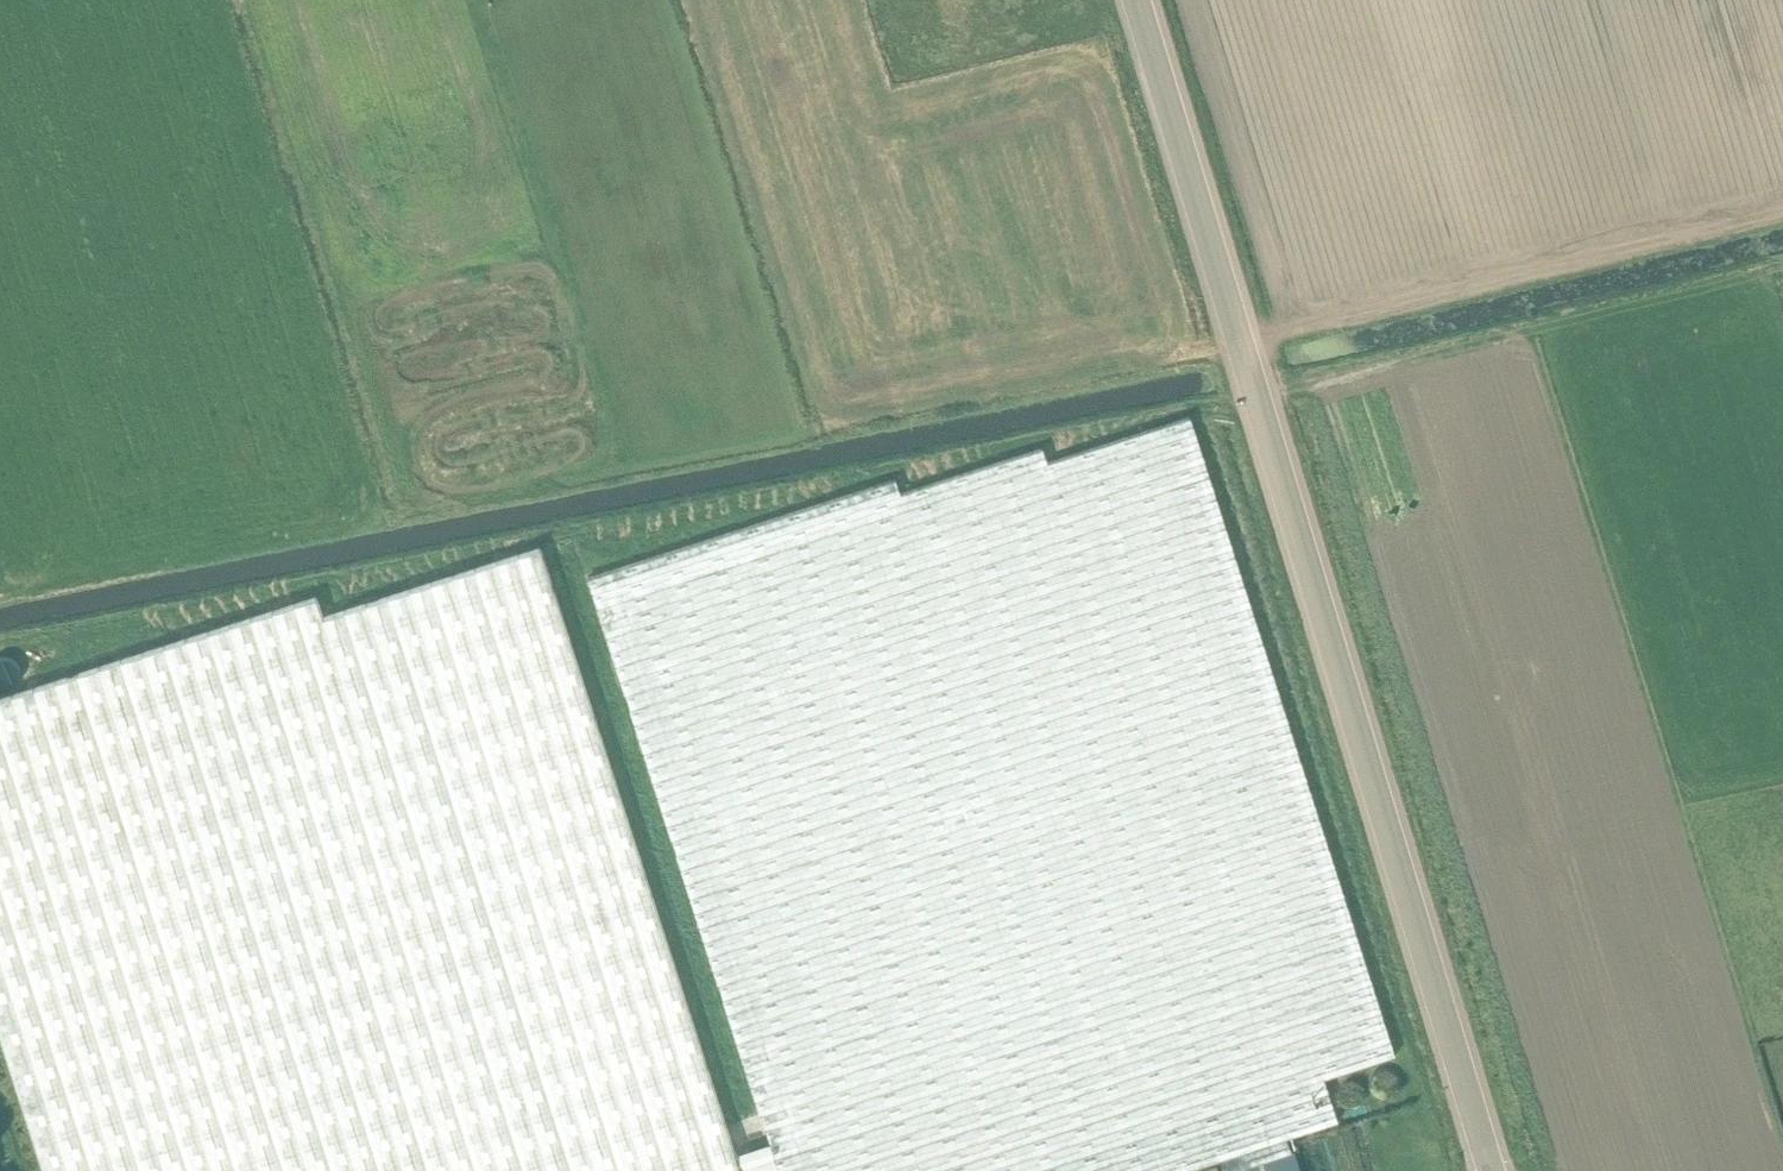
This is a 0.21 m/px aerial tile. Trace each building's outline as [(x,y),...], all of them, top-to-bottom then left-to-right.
[(1219,1159),(1287,1137),(1338,1121),(1324,1077),(1395,1054),(1190,416),(1048,461),(1043,447),(900,492),(896,478),(587,576),(771,1142),(780,1170),(1181,1170),(1219,1159)] [(396,1170),(780,1170),(771,1142),(735,1154),(540,547),(323,616),(316,597),(220,628),(396,1170)] [(220,628),(0,698),(0,1034),(44,1170),(396,1170),(220,628)] [(1223,1170),(1301,1170),(1294,1151),(1292,1151),(1287,1137),(1219,1159),(1223,1170)]
